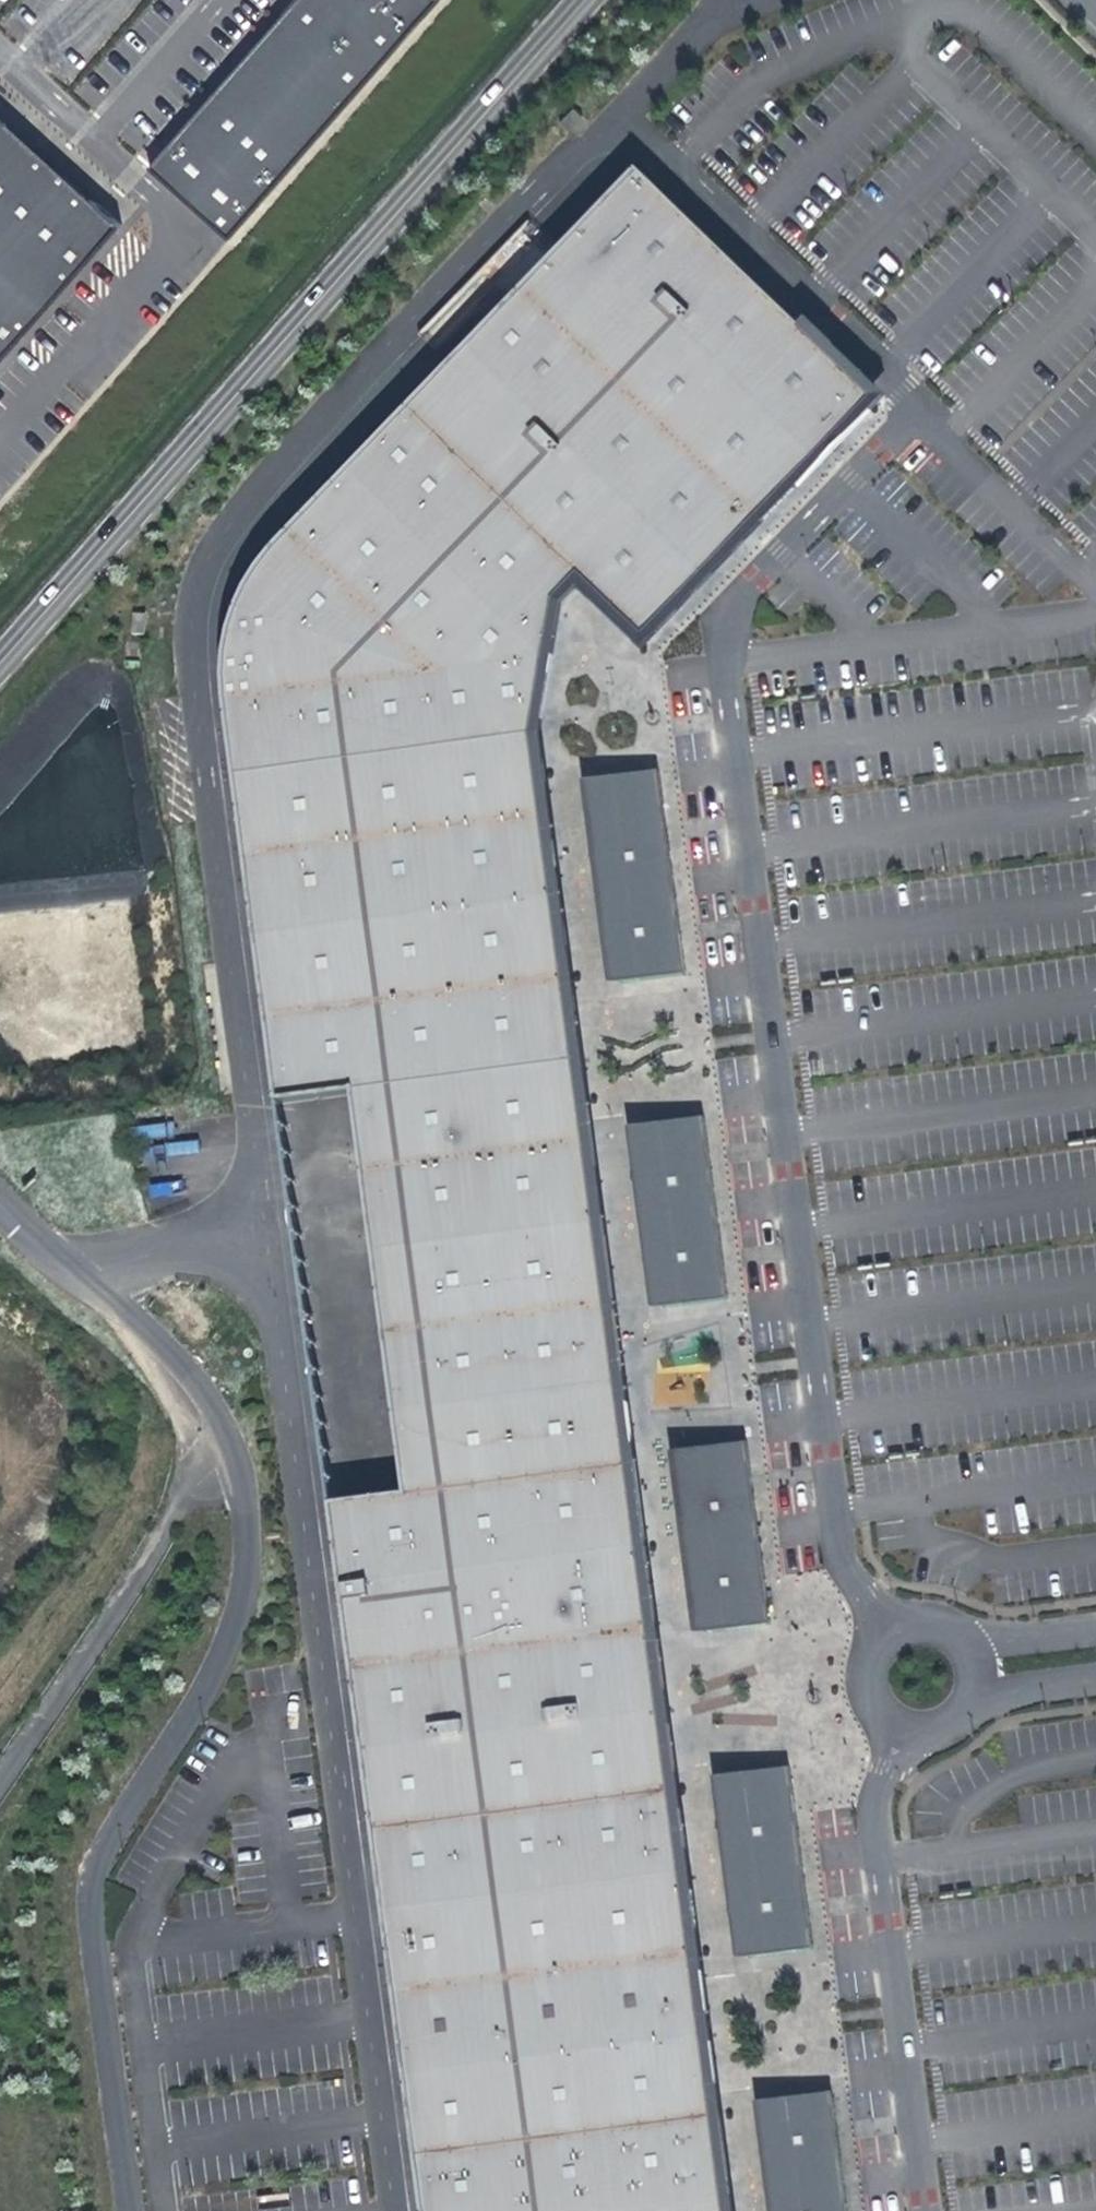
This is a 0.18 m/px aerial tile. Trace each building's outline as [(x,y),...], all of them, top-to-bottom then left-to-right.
[(155,156),(239,230),(432,0),(293,0),(155,156)] [(99,264),(147,209),(0,85),(0,377),(99,264)] [(642,174),(409,413),(642,641),(870,400),(642,174)] [(535,737),(558,601),(573,584),(400,421),(300,525),(275,551),(250,588),(241,607),(232,631),(227,655),(227,678),(228,706),(279,1103),(355,1093),(407,1495),(333,1504),(424,2210),(726,2210),(535,737)] [(594,780),(621,983),(686,974),(659,772),(594,780)] [(640,1126),(664,1309),(728,1299),(705,1118),(640,1126)] [(682,1451),(706,1633),(771,1624),(757,1518),(747,1443),(682,1451)] [(725,1776),(749,1957),(813,1949),(789,1768),(725,1776)] [(782,2210),(847,2210),(832,2093),(767,2101),(782,2210)]
